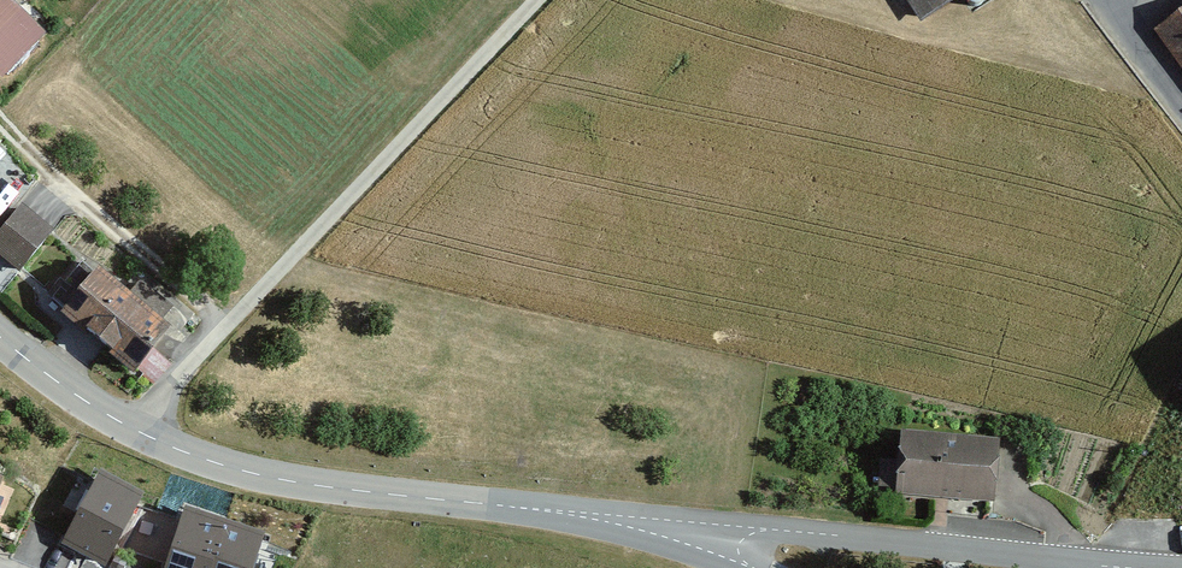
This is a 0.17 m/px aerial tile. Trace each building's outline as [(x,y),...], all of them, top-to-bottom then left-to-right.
[(54,29),(26,0),(0,0),(0,75),(3,78),(54,29)] [(920,22),(955,0),(906,0),(920,22)] [(1181,65),(1181,11),(1156,30),(1181,65)] [(0,232),(0,252),(20,270),(52,234),(21,208),(0,232)] [(134,374),(171,332),(159,321),(172,306),(142,280),(129,295),(99,269),(94,275),(83,265),(54,299),(66,310),(63,314),(134,374)] [(897,492),(991,501),(996,443),(903,434),(897,492)] [(101,472),(62,542),(106,566),(145,497),(101,472)] [(186,510),(167,567),(212,567),(227,523),(186,510)] [(227,523),(212,567),(252,567),(263,535),(227,523)]
